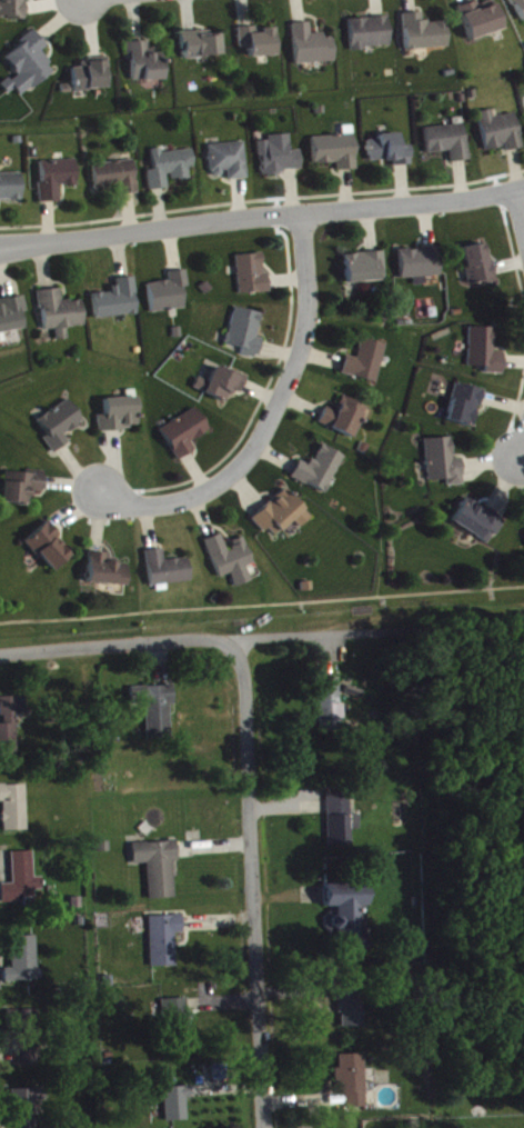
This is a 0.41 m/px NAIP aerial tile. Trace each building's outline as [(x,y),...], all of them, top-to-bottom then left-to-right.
[(27,1),(23,1),(23,0),(0,0),(0,15),(0,21),(27,21),(27,1)] [(522,23),(523,22),(523,0),(512,0),(522,23)] [(469,41),(504,34),(497,2),(480,6),(479,4),(461,8),(469,41)] [(449,50),(448,23),(425,24),(424,15),(406,16),(407,52),(449,50)] [(351,21),(353,51),(392,50),(391,19),(351,21)] [(335,37),(313,38),(313,25),(295,26),(297,66),(337,64),(335,37)] [(277,29),(241,30),(242,50),(253,50),(254,59),(278,58),(277,29)] [(224,58),(224,33),(184,35),(185,60),(224,58)] [(57,73),(43,54),(49,49),(38,34),(6,58),(19,76),(3,88),(10,96),(17,91),(23,99),(57,73)] [(166,83),(165,54),(150,54),(149,44),(129,44),(130,62),(134,62),(134,83),(166,83)] [(75,70),(76,93),(110,92),(108,60),(83,61),(83,70),(75,70)] [(495,120),(494,112),(480,115),(488,153),(508,149),(508,153),(523,150),(523,148),(517,115),(495,120)] [(471,163),(467,126),(428,130),(430,156),(452,153),(453,164),(471,163)] [(402,148),(401,135),(380,137),(380,142),(369,143),(371,164),(396,163),(396,168),(413,167),(412,147),(402,148)] [(305,173),(303,152),(294,153),(293,136),(271,138),(271,143),(262,144),(264,175),(305,173)] [(315,139),(316,166),(336,165),(337,173),(358,172),(357,137),(315,139)] [(249,181),(247,145),(211,147),(213,179),(229,178),(229,182),(249,181)] [(195,151),(164,155),(164,150),(154,152),(156,172),(150,173),(152,193),(172,190),(172,183),(193,180),(191,170),(197,169),(195,151)] [(43,205),(62,204),(61,188),(79,188),(79,162),(41,163),(43,205)] [(97,190),(126,188),(126,197),(139,195),(137,163),(95,166),(97,190)] [(0,207),(0,203),(25,203),(24,176),(0,176),(0,207)] [(498,281),(494,264),(490,265),(486,246),(464,250),(471,287),(498,281)] [(403,279),(443,279),(442,251),(402,251),(403,279)] [(347,257),(349,285),(388,283),(386,254),(347,257)] [(240,296),(271,295),(270,276),(266,276),(265,256),(239,257),(240,296)] [(185,290),(191,289),(189,273),(171,274),(172,283),(150,285),(153,315),(187,312),(185,290)] [(97,321),(140,317),(136,279),(118,281),(119,292),(95,295),(97,321)] [(87,328),(84,302),(64,304),(63,290),(41,293),(46,333),(57,332),(59,343),(70,341),(69,330),(87,328)] [(23,315),(29,314),(26,299),(0,304),(0,344),(7,343),(5,334),(26,331),(23,315)] [(245,350),(244,358),(260,361),(264,341),(259,340),(264,315),(236,309),(228,347),(245,350)] [(487,376),(505,377),(506,355),(495,354),(496,330),(471,330),(470,369),(487,370),(487,376)] [(379,385),(388,346),(363,341),(359,361),(348,358),(344,377),(379,385)] [(195,391),(229,405),(235,392),(243,395),(250,378),(235,372),(233,375),(218,368),(211,384),(200,379),(195,391)] [(449,423),(476,430),(485,392),(458,386),(449,423)] [(356,440),(369,409),(344,398),(338,413),(328,410),(321,426),(356,440)] [(100,418),(100,432),(140,431),(139,400),(106,401),(107,417),(100,418)] [(66,436),(85,425),(71,402),(39,421),(49,438),(46,440),(54,455),(71,445),(66,436)] [(162,432),(180,462),(198,452),(193,444),(211,433),(198,410),(162,432)] [(428,441),(429,483),(448,482),(449,488),(465,488),(464,461),(454,461),(454,440),(428,441)] [(326,496),(346,458),(323,446),(312,468),(301,463),(293,479),(326,496)] [(45,495),(46,475),(6,473),(4,506),(33,507),(34,494),(45,495)] [(255,520),(274,541),(294,522),(302,530),(314,520),(287,490),(255,520)] [(492,546),(506,522),(468,501),(454,526),(492,546)] [(72,558),(56,540),(60,537),(49,524),(27,543),(53,574),(72,558)] [(207,542),(220,581),(233,576),(237,590),(254,584),(248,569),(255,567),(246,540),(229,546),(225,536),(207,542)] [(193,584),(190,560),(166,563),(165,551),(148,553),(152,588),(193,584)] [(129,565),(110,564),(110,556),(91,555),(89,586),(128,587),(129,565)] [(343,733),(342,681),(319,681),(320,733),(343,733)] [(150,742),(174,741),(173,708),(177,708),(176,688),(135,690),(136,709),(148,708),(150,742)] [(3,699),(4,727),(0,727),(0,757),(20,757),(19,716),(29,716),(29,699),(3,699)] [(29,787),(0,788),(1,804),(5,804),(6,834),(30,834),(29,787)] [(330,849),(354,848),(354,832),(363,832),(362,817),(353,817),(353,794),(329,795),(330,849)] [(151,902),(177,900),(176,864),(181,864),(180,844),(134,846),(136,868),(149,867),(151,902)] [(36,880),(35,854),(14,855),(15,886),(2,887),(2,906),(24,905),(24,902),(38,902),(37,893),(46,892),(45,880),(36,880)] [(178,936),(185,936),(185,918),(152,918),(153,970),(179,969),(178,936)] [(15,971),(8,971),(8,984),(41,983),(39,939),(14,939),(15,971)] [(341,1030),(363,1029),(363,984),(340,985),(341,1030)] [(174,1027),(174,1040),(192,1040),(190,1001),(165,1002),(166,1028),(174,1027)] [(22,1067),(41,1067),(40,1043),(21,1044),(22,1067)] [(366,1056),(340,1058),(341,1070),(337,1070),(338,1096),(346,1095),(347,1111),(368,1111),(366,1056)] [(167,1090),(168,1124),(190,1124),(189,1101),(194,1100),(193,1089),(167,1090)] [(17,1127),(40,1127),(40,1106),(46,1106),(46,1091),(16,1092),(17,1127)]
